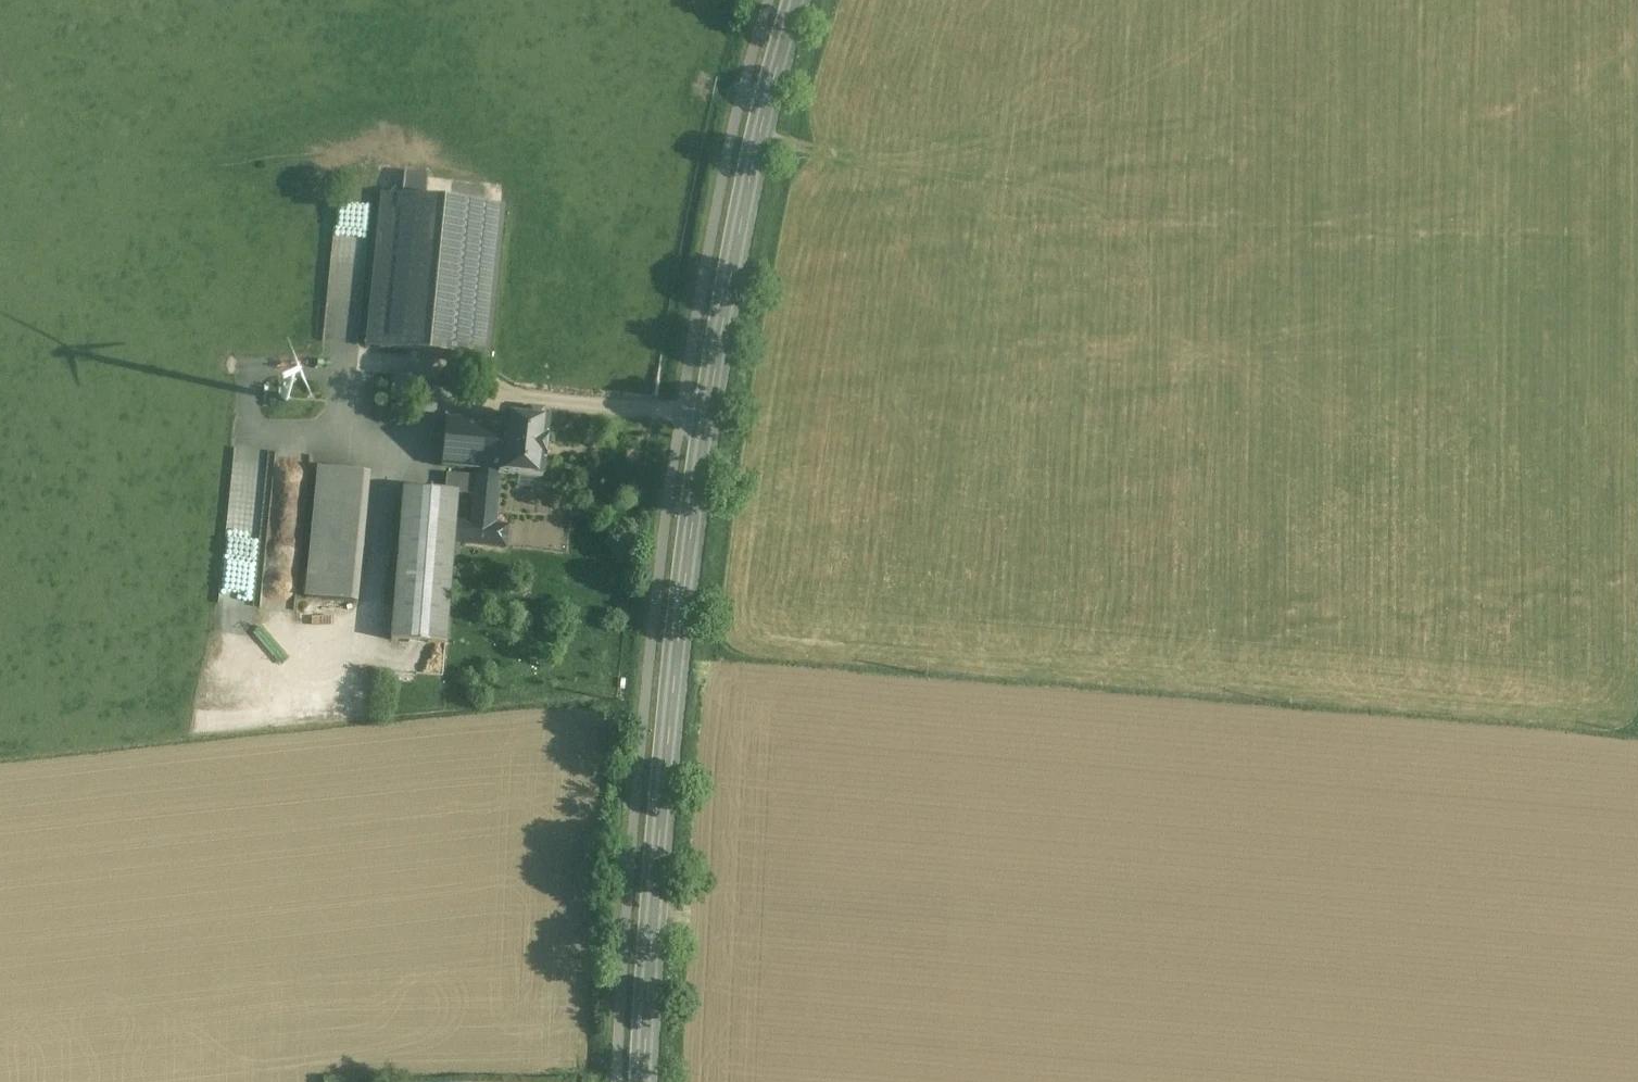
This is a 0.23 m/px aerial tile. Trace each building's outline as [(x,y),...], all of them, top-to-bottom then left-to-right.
[(426,177),(405,175),(403,197),(424,199),(426,177)] [(403,197),(383,195),(368,347),(486,359),(501,207),(424,199),(403,197)] [(528,423),(503,420),(502,427),(498,473),(498,478),(499,478),(542,482),(547,425),(541,424),(542,412),(529,411),(528,423)] [(502,427),(446,422),(442,468),(476,471),(498,473),(502,427)] [(370,473),(319,468),(307,598),(357,602),(370,473)] [(498,473),(476,471),(475,477),(473,497),(471,524),(495,527),(499,478),(498,478),(498,473)] [(475,477),(447,475),(446,492),(458,493),(458,495),(473,497),(475,477)] [(446,492),(403,489),(390,642),(445,646),(453,545),(455,523),(458,495),(458,493),(446,492)] [(471,524),(455,523),(453,545),(507,550),(509,528),(495,527),(471,524)]
